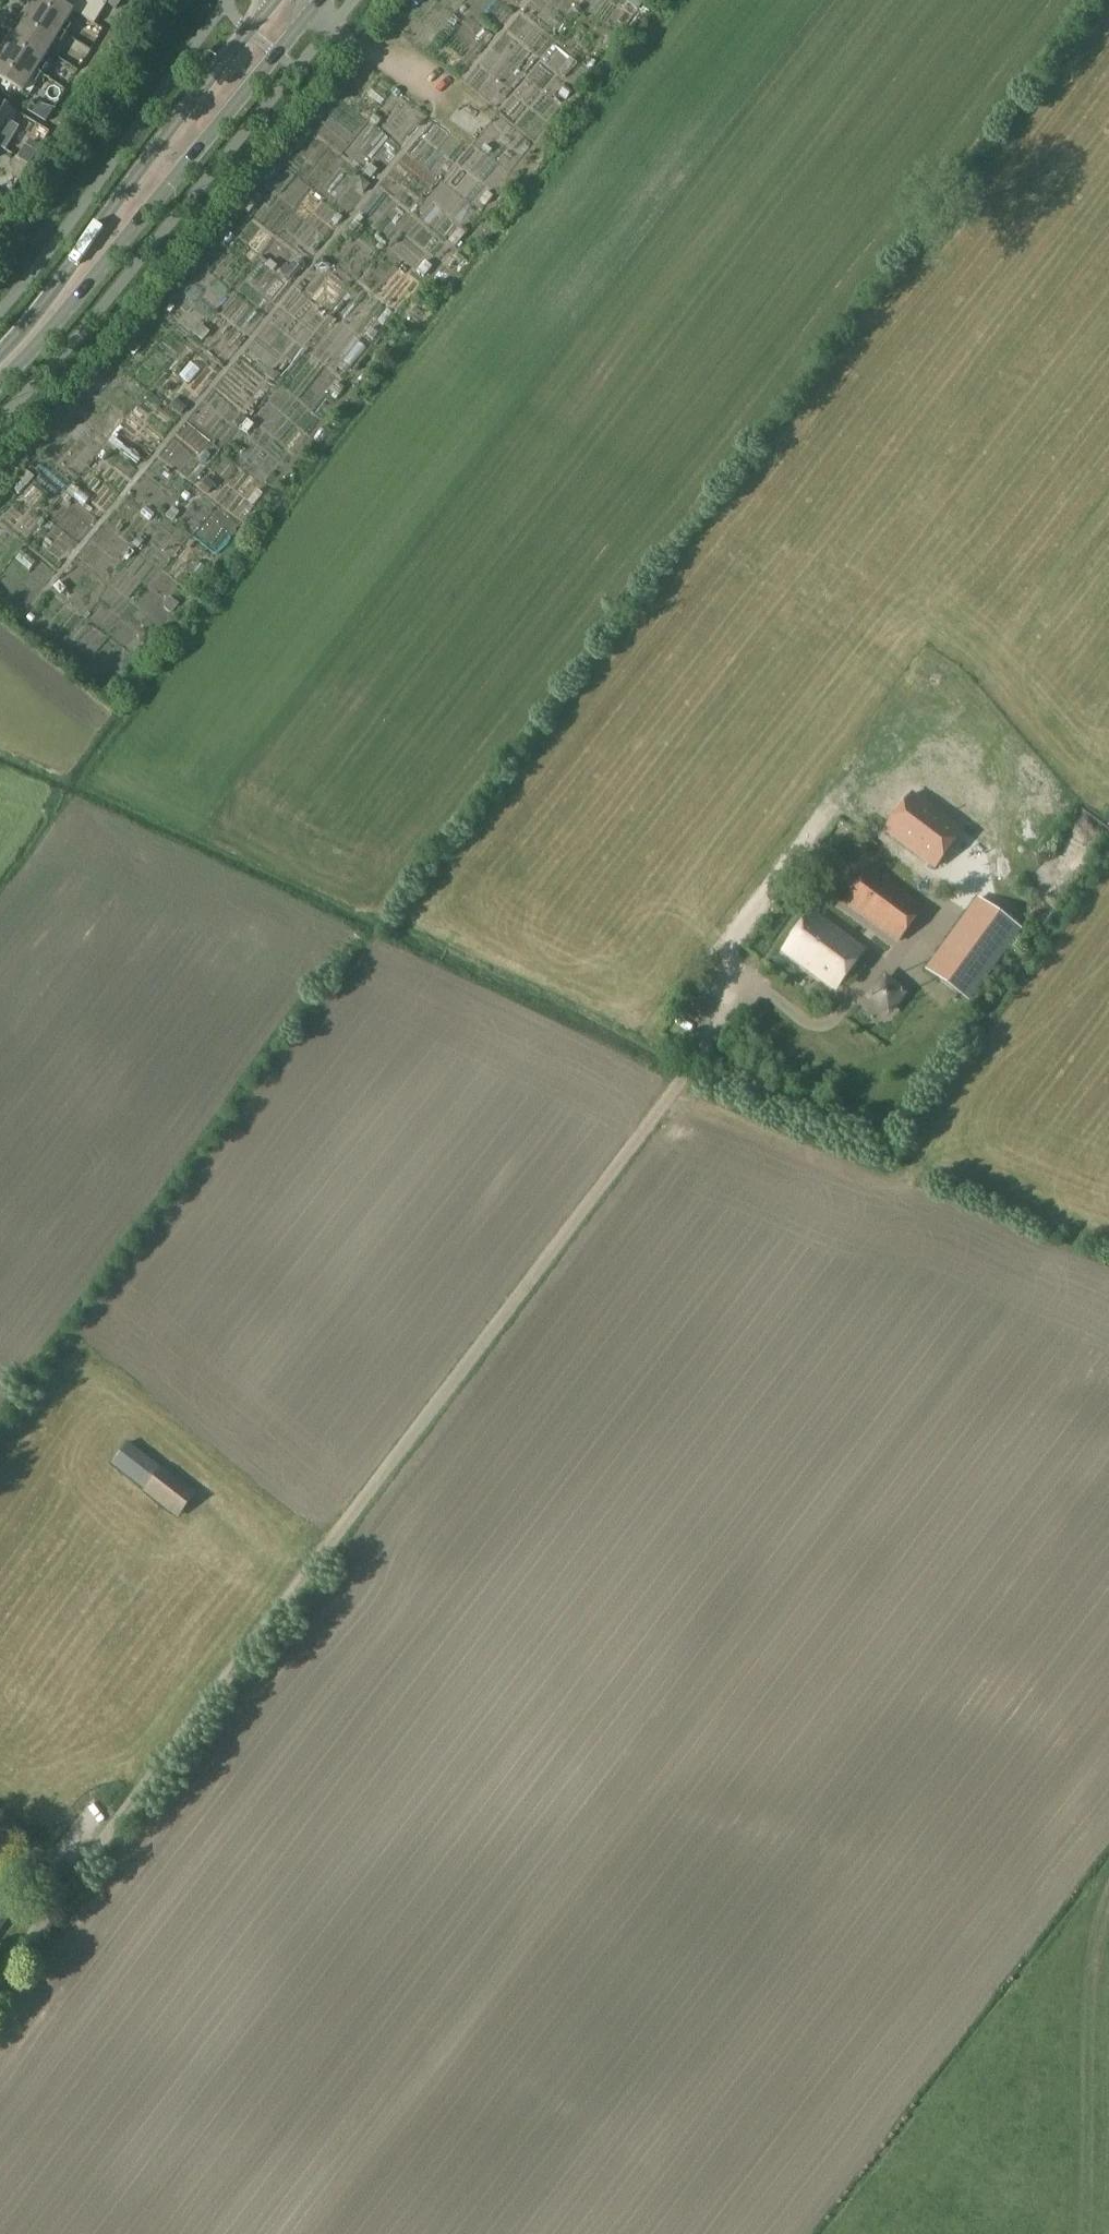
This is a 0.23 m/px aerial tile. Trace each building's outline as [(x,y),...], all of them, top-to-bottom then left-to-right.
[(73,10),(56,0),(36,0),(29,12),(60,31),(73,10)] [(73,10),(95,24),(108,4),(101,0),(56,0),(73,10)] [(47,52),(60,31),(29,12),(18,29),(16,33),(47,52)] [(18,29),(2,19),(0,22),(0,26),(14,35),(16,33),(18,29)] [(36,70),(47,52),(16,33),(14,35),(4,51),(36,70)] [(36,70),(4,51),(0,58),(0,77),(23,91),(36,70)] [(565,87),(560,93),(566,99),(571,92),(565,87)] [(5,122),(11,125),(19,113),(0,101),(0,130),(5,122)] [(25,147),(18,159),(27,164),(34,152),(25,147)] [(392,166),(380,179),(392,190),(404,177),(392,166)] [(274,230),(289,210),(281,204),(265,224),(274,230)] [(26,470),(19,479),(27,486),(34,477),(26,470)] [(913,794),(886,830),(935,867),(962,831),(913,794)] [(970,997),(1019,930),(981,902),(932,969),(970,997)] [(834,989),(862,950),(815,916),(785,951),(834,989)] [(142,1485),(155,1468),(127,1447),(114,1464),(142,1485)] [(9,1916),(0,1909),(0,1928),(9,1916)]
